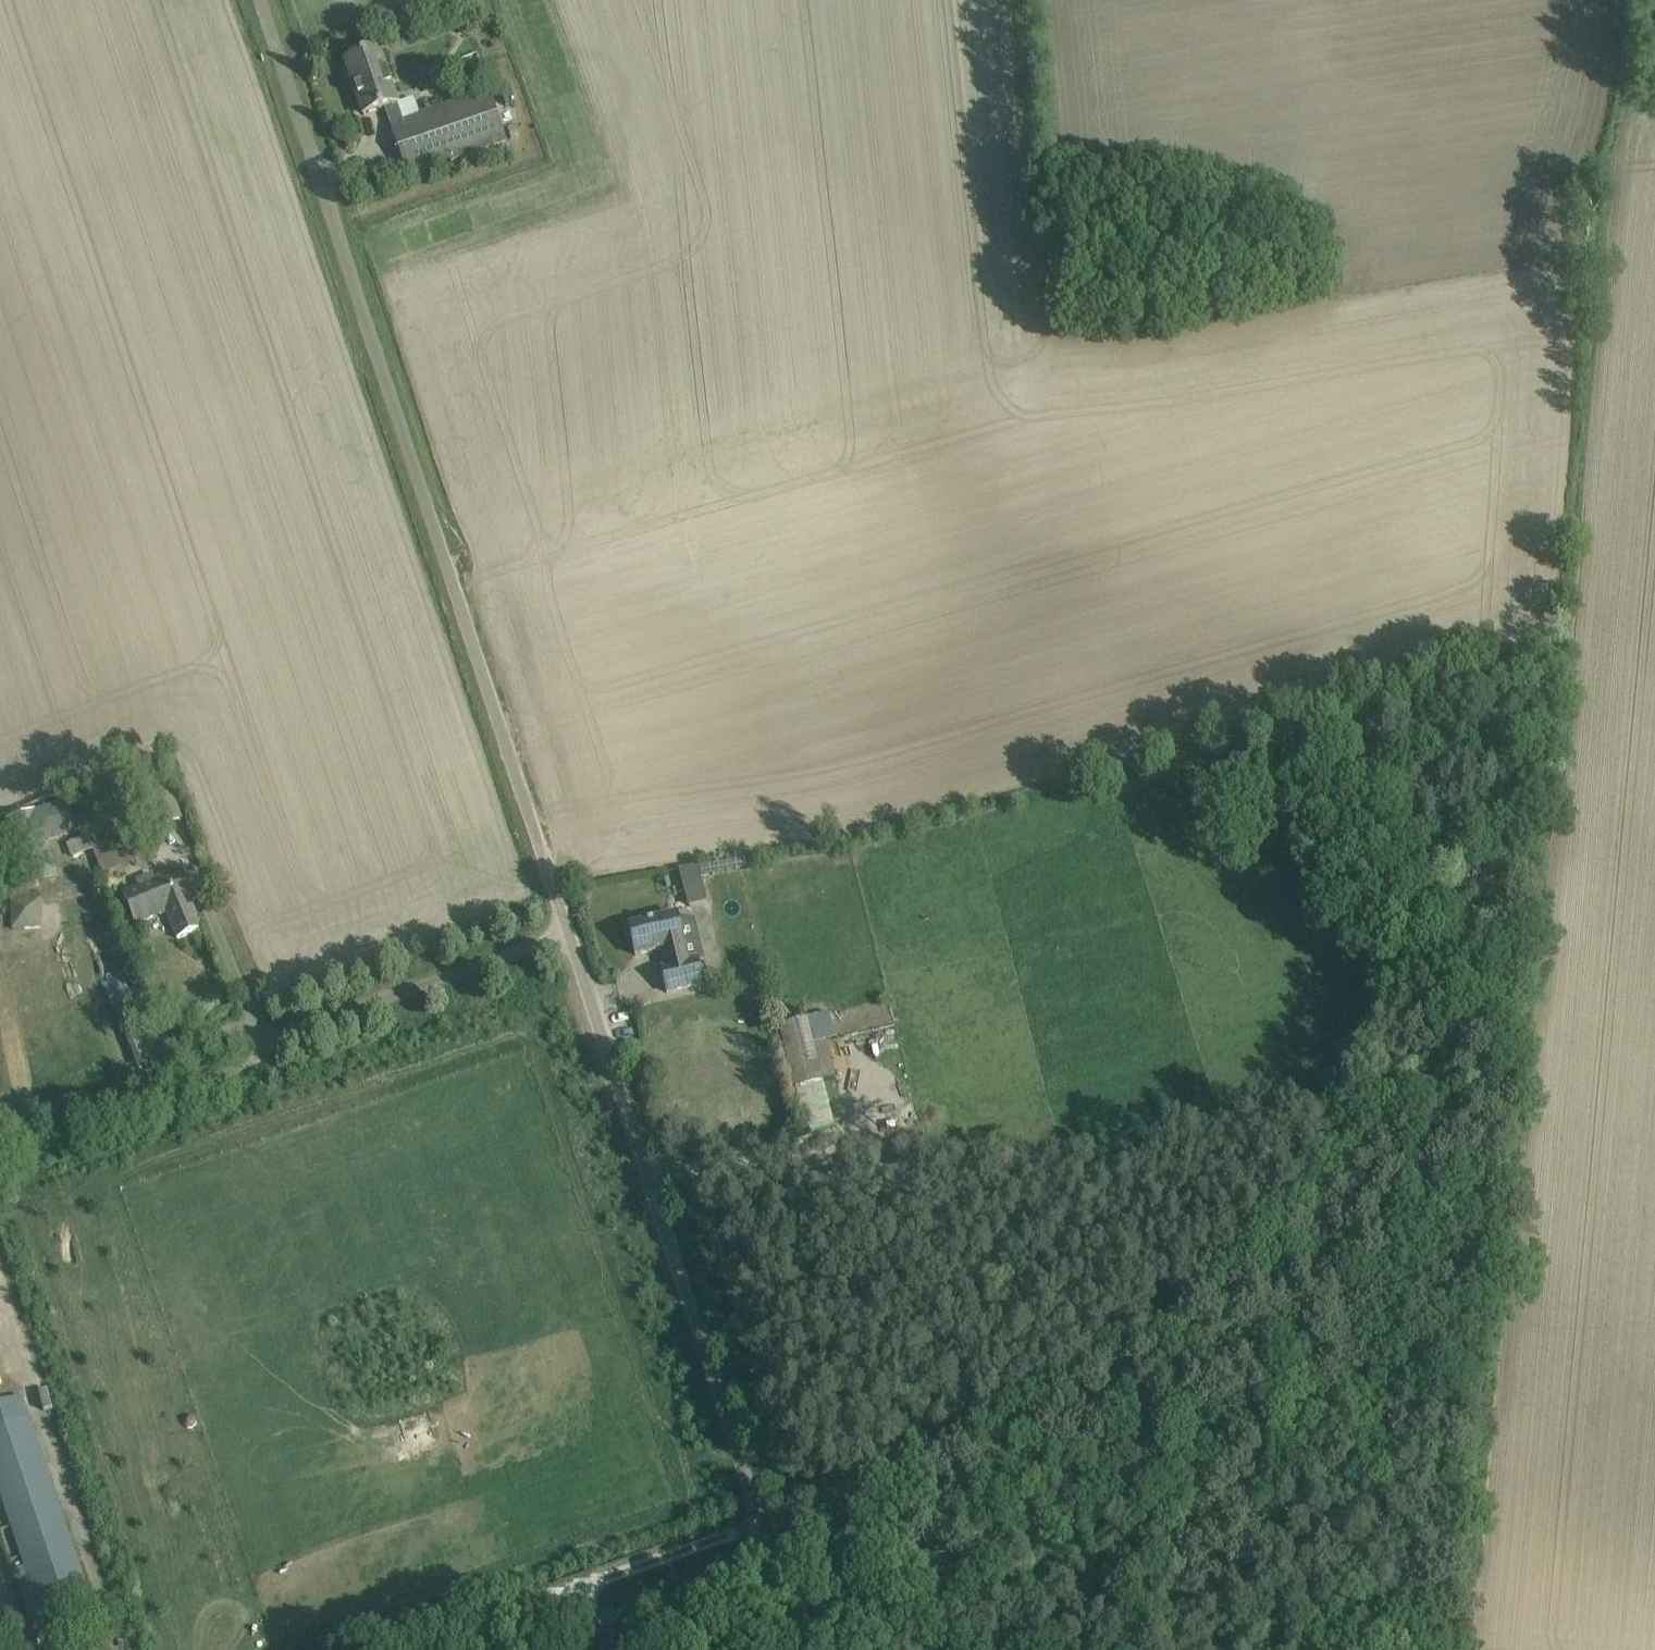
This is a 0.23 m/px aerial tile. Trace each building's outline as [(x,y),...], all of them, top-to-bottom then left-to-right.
[(407,175),(428,168),(507,142),(490,92),(404,122),(379,50),(366,55),(345,62),(364,115),(384,108),(407,175)] [(501,91),(506,107),(516,104),(510,88),(501,91)] [(93,851),(102,872),(135,858),(125,837),(108,844),(95,813),(75,820),(82,839),(68,844),(73,858),(93,851)] [(699,865),(680,870),(685,891),(704,887),(699,865)] [(177,939),(183,937),(203,928),(191,901),(195,899),(182,868),(162,877),(147,882),(145,878),(137,881),(138,886),(123,892),(135,924),(166,911),(177,939)] [(689,906),(707,902),(703,887),(686,891),(689,906)] [(11,899),(12,930),(41,929),(39,891),(15,892),(15,899),(11,899)] [(690,961),(685,943),(679,915),(628,927),(635,955),(663,949),(667,968),(661,970),(667,993),(705,984),(699,959),(690,961)] [(780,1027),(795,1090),(824,1082),(813,1041),(835,1035),(831,1014),(807,1020),(780,1027)] [(37,1595),(44,1616),(90,1600),(28,1419),(0,1428),(0,1486),(37,1595)] [(427,1423),(407,1429),(413,1448),(433,1442),(427,1423)]
